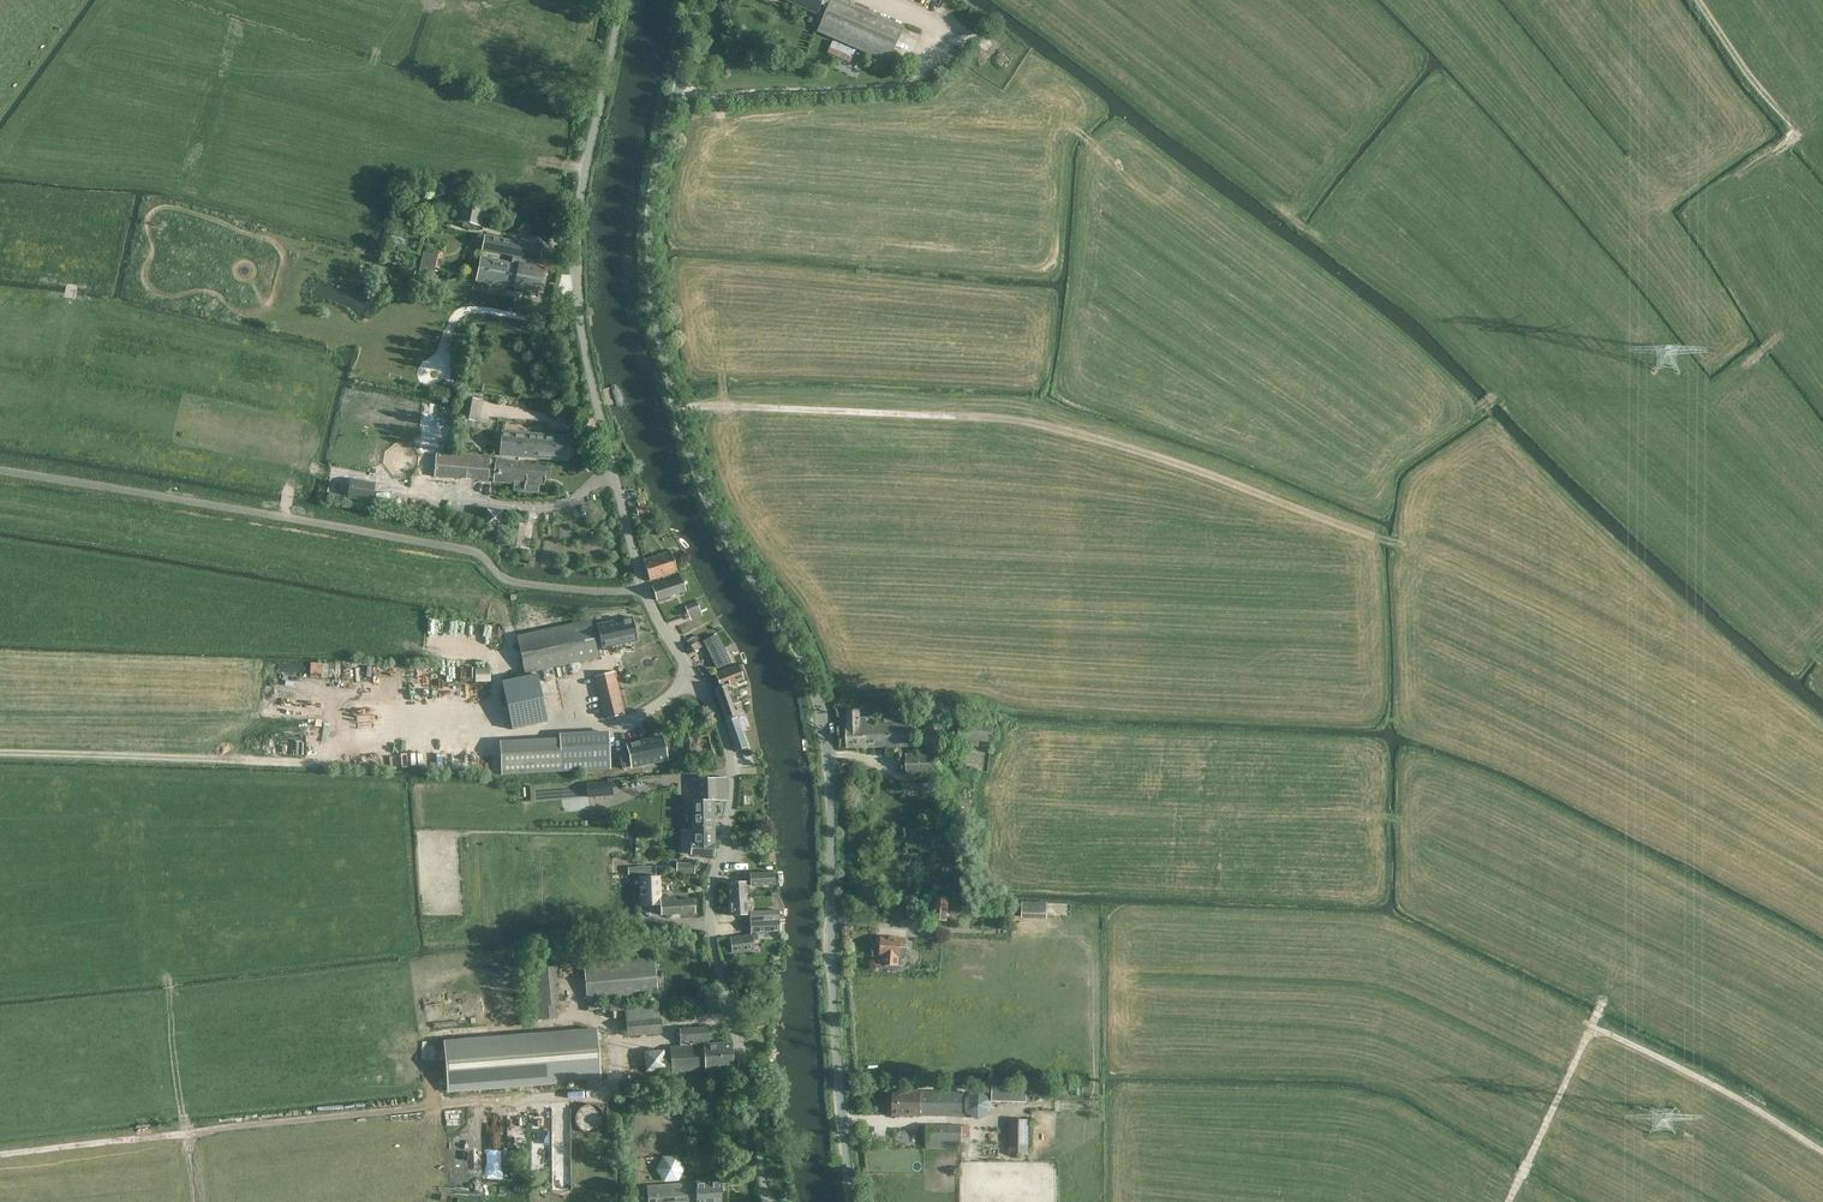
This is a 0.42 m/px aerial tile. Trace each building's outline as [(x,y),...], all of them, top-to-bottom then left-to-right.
[(822,4),(829,8),(818,31),(888,63),(904,28),(843,0),(833,0),(832,1),(829,0),(785,0),(817,14),(822,4)] [(481,226),(486,202),(461,197),(456,221),(481,226)] [(476,280),(541,293),(546,270),(524,266),(525,259),(539,262),(542,247),(485,236),(482,250),(513,256),(511,262),(481,256),(476,280)] [(431,282),(438,251),(425,248),(417,278),(431,282)] [(460,419),(474,421),(478,399),(464,397),(460,419)] [(568,461),(569,437),(502,432),(500,456),(568,461)] [(526,484),(525,491),(538,492),(539,485),(545,486),(546,468),(496,464),(489,464),(490,460),(436,456),(435,477),(488,481),(488,477),(494,478),(494,482),(526,484)] [(371,500),(374,485),(351,481),(348,496),(371,500)] [(637,499),(639,506),(645,504),(644,498),(637,499)] [(639,514),(649,512),(647,506),(638,508),(639,514)] [(477,521),(486,521),(486,508),(478,507),(477,521)] [(487,508),(487,525),(502,525),(503,509),(487,508)] [(524,521),(525,512),(513,511),(512,521),(524,521)] [(513,545),(522,545),(523,522),(514,521),(513,545)] [(670,552),(643,561),(642,561),(649,581),(676,572),(670,552)] [(656,601),(684,591),(680,577),(651,587),(656,601)] [(695,601),(685,606),(688,614),(699,609),(695,601)] [(632,617),(597,625),(601,644),(607,643),(608,647),(637,641),(632,617)] [(524,674),(598,657),(589,620),(516,636),(524,674)] [(738,659),(724,631),(717,634),(732,663),(738,659)] [(686,640),(688,645),(699,639),(696,634),(686,640)] [(697,643),(699,648),(710,643),(711,645),(714,643),(711,635),(697,643)] [(686,647),(689,653),(695,650),(692,644),(686,647)] [(355,676),(366,676),(365,662),(351,663),(351,669),(355,669),(355,676)] [(715,690),(725,719),(743,713),(741,705),(737,703),(734,705),(727,686),(724,687),(722,681),(726,680),(729,685),(744,680),(739,666),(715,674),(720,688),(715,690)] [(476,667),(476,679),(492,678),(491,667),(476,667)] [(604,720),(624,715),(614,672),(594,677),(604,720)] [(511,730),(546,722),(536,675),(501,682),(511,730)] [(906,754),(907,775),(944,774),(943,753),(916,754),(915,723),(894,723),(894,718),(884,718),(884,724),(866,724),(866,722),(869,722),(869,716),(859,717),(859,709),(847,710),(848,726),(846,726),(846,747),(912,746),(912,754),(906,754)] [(909,720),(909,712),(897,711),(897,719),(909,720)] [(738,718),(740,725),(748,722),(746,715),(738,718)] [(725,722),(735,752),(747,748),(737,718),(725,722)] [(991,743),(994,724),(960,719),(957,737),(991,743)] [(920,730),(920,744),(932,750),(943,744),(943,730),(930,724),(920,730)] [(558,736),(559,741),(498,744),(500,776),(610,770),(608,733),(558,736)] [(686,761),(699,758),(694,734),(681,736),(686,761)] [(627,745),(629,755),(619,757),(622,770),(667,760),(662,738),(627,745)] [(726,778),(725,778),(693,779),(694,822),(691,832),(714,833),(714,820),(714,801),(728,801),(726,778)] [(616,795),(615,780),(587,781),(588,796),(616,795)] [(908,796),(944,795),(944,783),(908,783),(908,796)] [(714,844),(714,841),(714,833),(691,832),(691,855),(713,857),(714,844)] [(676,862),(675,873),(694,874),(695,864),(676,862)] [(636,866),(636,875),(656,874),(656,866),(636,866)] [(750,882),(745,882),(727,883),(728,899),(746,898),(745,888),(750,888),(750,886),(774,884),(773,872),(749,874),(750,882)] [(661,915),(694,912),(693,900),(675,901),(675,897),(661,898),(660,877),(640,878),(640,907),(660,905),(661,915)] [(935,897),(933,919),(947,920),(949,899),(935,897)] [(746,907),(746,900),(746,898),(728,899),(729,916),(749,914),(750,922),(779,920),(778,910),(752,912),(752,907),(746,907)] [(1023,902),(1022,914),(1046,915),(1047,903),(1023,902)] [(997,914),(996,905),(985,905),(985,914),(997,914)] [(753,950),(752,940),(756,940),(755,932),(779,931),(779,920),(750,922),(751,935),(730,938),(732,953),(753,950)] [(901,947),(901,938),(882,937),(881,956),(884,956),(884,965),(898,966),(899,961),(901,961),(905,959),(908,948),(908,947),(901,947)] [(587,1001),(658,995),(655,958),(583,964),(587,1001)] [(554,1005),(558,1005),(555,967),(531,969),(535,1019),(555,1017),(554,1005)] [(628,1036),(661,1033),(659,1003),(625,1007),(628,1036)] [(710,1040),(709,1027),(680,1029),(681,1042),(680,1042),(681,1046),(670,1047),(672,1073),(734,1068),(732,1042),(710,1044),(709,1040),(710,1040)] [(446,1090),(602,1077),(598,1029),(441,1042),(446,1090)] [(643,1052),(645,1072),(666,1070),(664,1050),(643,1052)] [(962,1116),(962,1092),(918,1091),(918,1081),(908,1081),(908,1091),(893,1091),(893,1115),(962,1116)] [(994,1103),(1026,1102),(1025,1087),(993,1088),(994,1103)] [(991,1114),(991,1092),(967,1093),(967,1115),(991,1114)] [(603,1125),(604,1122),(604,1119),(603,1116),(602,1113),(601,1110),(598,1108),(596,1106),(593,1105),(590,1105),(587,1105),(584,1106),(581,1107),(579,1109),(577,1111),(575,1114),(574,1117),(574,1120),(575,1123),(576,1126),(577,1129),(579,1131),(582,1133),(585,1134),(588,1134),(591,1134),(594,1133),(597,1132),(599,1130),(601,1128),(603,1125)] [(555,1189),(573,1189),(570,1106),(534,1108),(536,1172),(555,1172),(555,1189)] [(1028,1155),(1029,1120),(1010,1119),(1009,1155),(1028,1155)] [(970,1137),(970,1125),(926,1124),(926,1148),(961,1148),(961,1146),(964,1146),(964,1144),(962,1143),(962,1137),(970,1137)] [(660,1180),(683,1180),(682,1154),(660,1154),(660,1180)] [(722,1188),(721,1184),(720,1183),(720,1181),(696,1183),(648,1186),(649,1201),(721,1201),(720,1190),(722,1188)]
